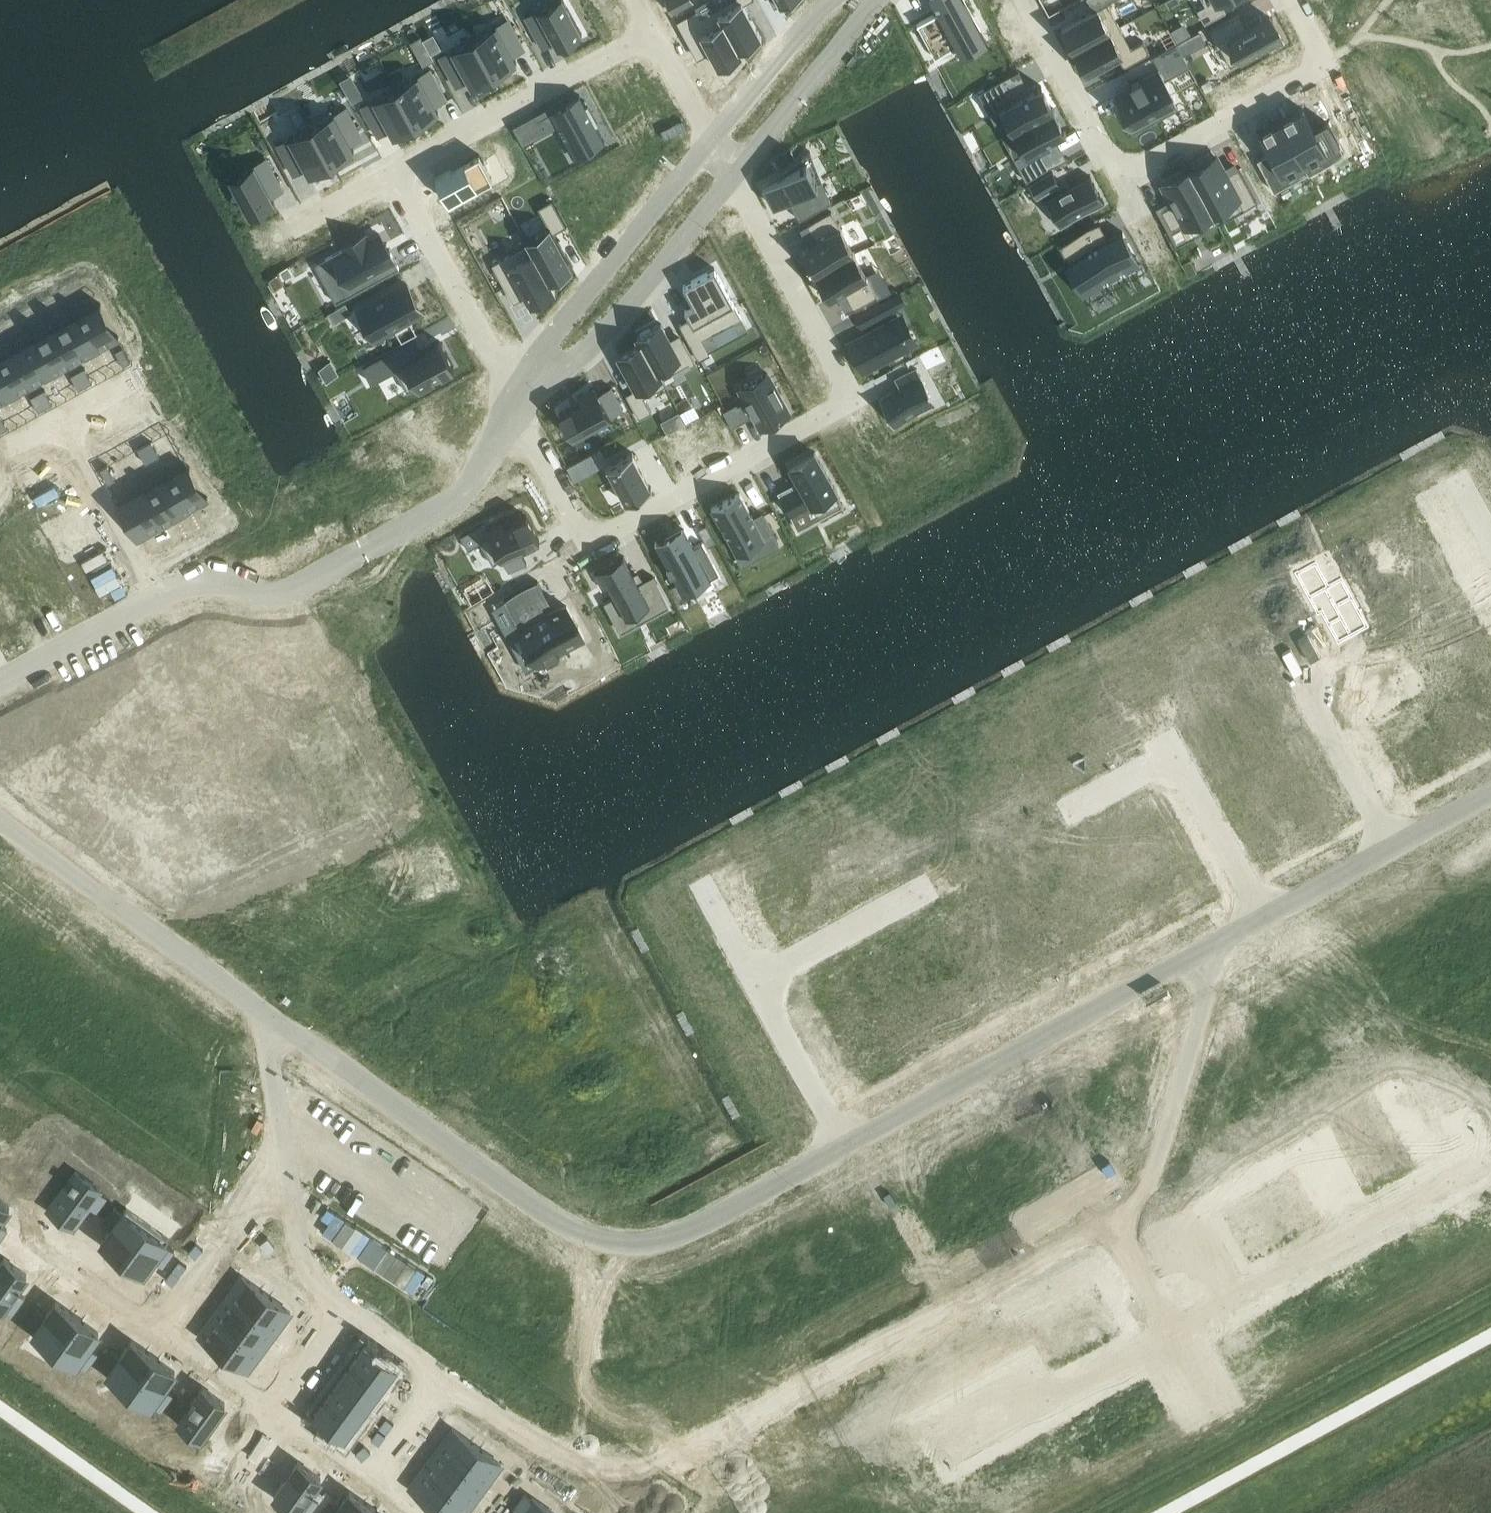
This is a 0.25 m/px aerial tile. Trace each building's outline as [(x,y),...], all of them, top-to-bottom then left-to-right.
[(524,16),(539,42),(551,36),(555,42),(558,47),(582,34),(564,0),(553,0),(524,16)] [(686,5),(683,0),(666,0),(665,0),(672,13),(686,5)] [(715,7),(738,49),(761,37),(743,4),(750,0),(729,0),(715,7)] [(917,23),(935,57),(956,45),(962,55),(981,44),(987,41),(964,0),(931,0),(938,12),(917,23)] [(1061,34),(1068,47),(1071,45),(1074,50),(1119,26),(1106,2),(1111,0),(1087,0),(1093,10),(1061,28),(1064,32),(1061,34)] [(1205,4),(1198,9),(1197,9),(1204,22),(1225,11),(1220,0),(1202,0),(1205,4)] [(698,9),(676,20),(695,56),(708,49),(718,67),(741,55),(738,49),(715,7),(701,15),(698,9)] [(1239,13),(1208,30),(1218,47),(1219,46),(1230,65),(1265,46),(1281,38),(1279,34),(1269,17),(1248,28),(1239,13)] [(508,17),(472,37),(493,75),(516,62),(513,56),(509,49),(521,42),(508,17)] [(1119,26),(1074,50),(1086,73),(1118,56),(1123,66),(1149,52),(1143,40),(1131,47),(1119,26)] [(1177,43),(1183,54),(1204,42),(1199,32),(1177,43)] [(472,37),(438,55),(452,80),(464,73),(468,80),(472,87),(493,75),(472,37)] [(1176,43),(1157,53),(1169,77),(1189,66),(1176,43)] [(429,51),(417,56),(423,66),(434,60),(429,51)] [(430,67),(395,86),(416,124),(438,112),(435,106),(431,99),(443,92),(430,67)] [(1018,70),(978,92),(979,93),(981,92),(992,114),(1002,109),(1013,129),(1011,130),(1012,131),(1053,108),(1052,108),(1040,87),(1041,86),(1041,85),(1030,91),(1028,92),(1017,72),(1019,71),(1018,70)] [(1131,85),(1115,93),(1123,108),(1119,110),(1120,111),(1131,133),(1156,120),(1178,108),(1163,80),(1157,70),(1142,79),(1140,76),(1129,82),(1131,85)] [(395,86),(360,105),(374,130),(386,123),(390,130),(393,137),(416,124),(395,86)] [(359,88),(347,94),(352,102),(363,96),(359,88)] [(568,103),(538,119),(544,131),(555,126),(574,160),(590,151),(592,150),(590,147),(602,141),(603,142),(605,141),(596,125),(598,124),(588,105),(586,106),(579,94),(577,95),(578,97),(568,103)] [(331,108),(309,120),(332,162),(354,151),(350,144),(346,137),(359,130),(346,106),(333,113),(331,108)] [(1053,108),(1012,131),(1012,132),(1014,131),(1025,151),(1016,156),(1027,178),(1025,179),(1026,180),(1065,159),(1066,158),(1066,157),(1064,158),(1053,138),(1055,137),(1066,131),(1065,130),(1063,131),(1053,109),(1054,109),(1053,108)] [(1303,108),(1280,120),(1304,164),(1309,173),(1344,153),(1326,121),(1314,128),(1303,108)] [(310,125),(276,144),(289,168),(302,162),(306,169),(309,175),(332,162),(309,120),(307,121),(310,125)] [(1269,154),(1257,161),(1269,183),(1304,164),(1280,120),(1258,132),(1269,154)] [(801,157),(761,185),(773,205),(787,198),(797,216),(799,219),(830,202),(829,198),(813,158),(810,151),(801,157)] [(479,154),(435,178),(447,199),(449,202),(492,178),(490,175),(479,154)] [(266,157),(229,177),(249,215),(274,202),(271,197),(268,190),(280,183),(266,157)] [(1190,170),(1189,170),(1211,211),(1218,223),(1241,210),(1255,202),(1256,205),(1258,204),(1238,167),(1229,172),(1223,171),(1222,168),(1216,157),(1190,171),(1190,170)] [(1169,205),(1157,211),(1158,213),(1160,211),(1167,223),(1164,224),(1165,226),(1167,224),(1170,229),(1167,230),(1168,231),(1183,223),(1191,237),(1218,223),(1211,211),(1189,170),(1162,184),(1171,199),(1169,205)] [(1052,172),(1029,184),(1037,198),(1059,186),(1052,172)] [(1089,175),(1045,199),(1060,227),(1104,202),(1089,175)] [(548,226),(525,239),(554,292),(555,291),(549,281),(573,268),(558,240),(559,240),(558,239),(557,240),(553,233),(566,226),(552,199),(538,207),(548,226)] [(809,246),(802,250),(815,274),(854,253),(831,212),(806,225),(816,242),(809,246)] [(465,235),(473,231),(467,220),(459,225),(465,235)] [(1095,226),(1059,245),(1068,261),(1064,263),(1065,264),(1068,262),(1081,285),(1098,275),(1102,282),(1124,270),(1125,272),(1134,267),(1134,268),(1140,265),(1140,264),(1138,265),(1121,233),(1123,232),(1122,231),(1103,242),(1095,226)] [(344,247),(325,258),(346,297),(399,268),(391,252),(390,252),(388,251),(390,250),(389,249),(388,250),(385,245),(387,244),(386,243),(385,244),(379,233),(368,239),(366,234),(358,239),(357,238),(352,240),(352,242),(344,246),(344,247)] [(528,245),(492,264),(506,290),(519,283),(530,305),(554,292),(525,239),(528,245)] [(854,253),(815,274),(829,299),(836,295),(843,292),(852,309),(877,295),(854,253)] [(1197,270),(1190,258),(1181,263),(1188,275),(1197,270)] [(690,318),(679,324),(697,357),(709,351),(702,338),(741,317),(714,268),(683,285),(693,304),(685,309),(690,318)] [(269,278),(274,288),(284,283),(278,273),(269,278)] [(406,282),(358,309),(374,339),(395,328),(396,330),(410,322),(409,320),(421,313),(418,308),(416,304),(417,303),(406,282)] [(100,302),(74,317),(92,351),(119,336),(118,335),(112,338),(95,307),(101,304),(100,302)] [(878,302),(855,315),(860,326),(884,313),(878,302)] [(335,309),(340,319),(351,313),(346,303),(335,309)] [(74,317),(54,328),(72,362),(92,351),(74,317)] [(898,317),(848,343),(863,370),(912,343),(898,317)] [(660,323),(637,335),(664,385),(665,385),(661,377),(694,360),(695,363),(696,362),(683,340),(673,346),(669,340),(660,323)] [(54,328),(34,339),(52,373),(55,371),(72,362),(54,328)] [(640,343),(618,355),(636,388),(626,394),(639,418),(638,415),(650,408),(651,411),(643,396),(664,385),(637,335),(637,336),(640,343)] [(34,339),(14,350),(32,383),(52,373),(34,339)] [(395,349),(362,367),(371,382),(395,369),(407,391),(416,387),(418,392),(435,383),(433,377),(454,366),(440,341),(420,352),(413,339),(395,349)] [(122,346),(115,350),(123,365),(130,361),(122,346)] [(0,357),(0,372),(12,394),(32,383),(14,350),(12,351),(0,357)] [(84,368),(77,372),(85,386),(92,382),(84,368)] [(899,389),(879,400),(894,426),(916,414),(936,403),(929,391),(917,368),(894,380),(899,389)] [(12,394),(0,372),(0,401),(12,394)] [(77,372),(71,375),(78,390),(85,386),(77,372)] [(767,373),(739,388),(745,399),(754,415),(761,428),(789,413),(767,373)] [(580,401),(559,413),(572,437),(623,409),(611,386),(598,393),(594,387),(577,396),(580,401)] [(44,389),(37,393),(45,408),(52,404),(44,389)] [(37,393),(30,397),(38,411),(45,408),(37,393)] [(733,405),(723,411),(732,427),(742,422),(733,405)] [(151,441),(144,445),(152,460),(159,456),(151,441)] [(144,445),(137,448),(145,463),(152,460),(144,445)] [(800,485),(779,496),(790,516),(811,505),(816,514),(841,501),(814,451),(789,465),(798,481),(800,485)] [(633,452),(606,467),(606,468),(608,467),(626,500),(624,501),(625,502),(652,488),(651,486),(650,487),(632,454),(633,454),(633,452)] [(107,465),(100,469),(108,484),(115,480),(107,465)] [(184,466),(163,478),(182,513),(204,501),(184,466)] [(163,478),(143,489),(162,524),(182,513),(163,478)] [(143,489),(122,500),(141,535),(162,524),(143,489)] [(739,492),(711,508),(725,533),(736,554),(756,544),(761,554),(779,544),(762,513),(753,518),(739,492)] [(93,507),(72,518),(91,552),(92,555),(113,544),(93,507)] [(71,515),(49,527),(70,564),(91,552),(72,518),(71,515)] [(488,536),(480,541),(480,542),(493,565),(501,561),(508,573),(527,563),(520,551),(539,540),(526,515),(505,527),(488,536)] [(1421,515),(1379,538),(1389,557),(1431,534),(1421,515)] [(487,530),(485,531),(488,536),(505,527),(502,522),(487,530)] [(483,523),(461,535),(468,548),(480,542),(480,541),(488,536),(485,531),(487,530),(483,523)] [(656,541),(654,542),(668,566),(666,567),(671,576),(673,575),(679,586),(683,593),(711,578),(719,573),(702,543),(701,542),(694,546),(684,529),(682,526),(656,541)] [(1431,534),(1389,557),(1399,576),(1442,553),(1431,534)] [(1347,545),(1340,549),(1348,564),(1355,560),(1347,545)] [(1442,553),(1399,576),(1410,595),(1452,572),(1442,553)] [(623,556),(594,572),(604,589),(609,586),(615,597),(604,603),(610,615),(611,615),(615,623),(648,605),(653,615),(669,606),(653,576),(644,581),(639,584),(633,575),(623,556)] [(1,613),(7,623),(54,597),(33,559),(14,569),(18,575),(0,585),(0,613),(1,613)] [(1297,570),(1295,572),(1316,610),(1320,609),(1338,642),(1368,626),(1342,577),(1328,585),(1316,562),(1298,571),(1297,570)] [(1373,571),(1365,575),(1373,590),(1381,586),(1373,571)] [(1452,572),(1410,595),(1420,614),(1462,591),(1452,572)] [(503,600),(516,623),(519,621),(523,630),(521,631),(538,663),(584,639),(566,606),(547,617),(542,608),(550,604),(538,581),(503,600)] [(1381,586),(1373,590),(1381,605),(1389,601),(1381,586)] [(1462,591),(1420,614),(1430,633),(1473,610),(1462,591)] [(1393,609),(1386,613),(1394,628),(1401,624),(1393,609)] [(1473,610),(1430,633),(1441,652),(1483,629),(1473,610)] [(1401,624),(1394,628),(1402,643),(1409,639),(1401,624)] [(1418,655),(1411,659),(1419,674),(1426,670),(1418,655)] [(1464,667),(1449,675),(1454,683),(1469,675),(1464,667)] [(1449,675),(1435,683),(1439,691),(1454,683),(1449,675)] [(1426,687),(1411,695),(1416,704),(1431,696),(1426,687)] [(1411,695),(1397,704),(1401,712),(1416,704),(1411,695)] [(1378,708),(1363,716),(1367,723),(1382,715),(1378,708)] [(1427,724),(1408,734),(1431,776),(1450,766),(1427,724)] [(1408,734),(1389,744),(1412,786),(1431,776),(1408,734)] [(1303,774),(1290,781),(1319,834),(1348,819),(1342,808),(1347,805),(1339,790),(1334,793),(1326,780),(1311,788),(1303,774)] [(1174,909),(1150,867),(1129,878),(1127,874),(1113,882),(1132,916),(1144,910),(1151,922),(1174,909)] [(1478,1114),(1490,1138),(1490,1107),(1478,1114)] [(1324,1146),(1315,1151),(1320,1160),(1329,1155),(1324,1146)] [(1315,1151),(1306,1156),(1311,1164),(1320,1160),(1315,1151)] [(1329,1155),(1320,1160),(1325,1168),(1333,1163),(1329,1155)] [(1320,1160),(1311,1164),(1316,1173),(1325,1168),(1320,1160)] [(1333,1163),(1325,1168),(1329,1177),(1338,1172),(1333,1163)] [(1325,1168),(1316,1173),(1321,1182),(1329,1177),(1325,1168)] [(75,1171),(48,1209),(73,1228),(89,1206),(96,1211),(107,1196),(100,1191),(101,1189),(75,1171)] [(1338,1172),(1329,1177),(1334,1186),(1343,1181),(1338,1172)] [(1329,1177),(1321,1182),(1325,1190),(1334,1186),(1329,1177)] [(1343,1181),(1334,1186),(1339,1194),(1348,1190),(1343,1181)] [(1481,1191),(1490,1209),(1490,1185),(1481,1191)] [(1334,1186),(1325,1190),(1330,1199),(1339,1194),(1334,1186)] [(11,1208),(0,1200),(0,1223),(11,1208)] [(111,1229),(101,1243),(122,1258),(145,1227),(124,1211),(122,1213),(114,1206),(102,1223),(111,1229)] [(1482,1215),(1490,1232),(1490,1210),(1482,1215)] [(145,1227),(122,1258),(144,1274),(154,1260),(162,1266),(174,1250),(165,1244),(166,1242),(145,1227)] [(197,1242),(191,1250),(199,1256),(205,1248),(197,1242)] [(205,1248),(199,1256),(207,1262),(213,1254),(205,1248)] [(191,1250),(185,1258),(193,1264),(199,1256),(191,1250)] [(199,1256),(193,1264),(201,1270),(207,1262),(199,1256)] [(0,1264),(0,1305),(3,1307),(5,1306),(13,1312),(25,1296),(16,1289),(28,1273),(5,1257),(0,1264)] [(185,1258),(179,1267),(188,1272),(193,1264),(185,1258)] [(193,1264),(188,1272),(196,1278),(201,1270),(193,1264)] [(1179,1269),(1170,1274),(1175,1283),(1184,1278),(1179,1269)] [(1170,1274),(1162,1278),(1166,1287),(1175,1283),(1170,1274)] [(242,1276),(227,1297),(251,1314),(266,1294),(242,1276)] [(1184,1278),(1175,1283),(1180,1291),(1189,1286),(1184,1278)] [(1175,1283),(1166,1287),(1171,1296),(1180,1291),(1175,1283)] [(1189,1286),(1180,1291),(1185,1300),(1194,1295),(1189,1286)] [(1180,1291),(1171,1296),(1176,1305),(1185,1300),(1180,1291)] [(266,1294),(251,1314),(276,1332),(291,1311),(266,1294)] [(227,1297),(213,1316),(238,1333),(251,1314),(227,1297)] [(37,1309),(25,1326),(34,1332),(33,1334),(54,1349),(77,1317),(56,1302),(46,1316),(37,1309)] [(1090,1302),(1063,1317),(1075,1338),(1101,1323),(1090,1302)] [(251,1314),(238,1333),(262,1351),(276,1332),(251,1314)] [(213,1316),(199,1336),(223,1353),(238,1333),(213,1316)] [(77,1317),(54,1349),(76,1365),(77,1363),(86,1369),(97,1353),(89,1347),(99,1333),(77,1317)] [(238,1333),(223,1353),(248,1371),(262,1351),(238,1333)] [(111,1350),(99,1366),(108,1373),(107,1374),(129,1390),(153,1357),(131,1341),(120,1357),(111,1350)] [(366,1345),(352,1363),(382,1385),(395,1366),(366,1345)] [(153,1357),(129,1390),(151,1406),(152,1404),(161,1411),(173,1395),(164,1388),(175,1372),(153,1357)] [(352,1363),(340,1380),(370,1402),(382,1385),(352,1363)] [(340,1380),(327,1398),(357,1419),(370,1402),(340,1380)] [(182,1397),(171,1413),(179,1420),(178,1421),(201,1438),(225,1404),(202,1388),(191,1403),(182,1397)] [(327,1398),(314,1416),(344,1438),(357,1419),(327,1398)] [(415,1400),(410,1408),(418,1414),(424,1406),(415,1400)] [(424,1406),(418,1414),(426,1420),(432,1412),(424,1406)] [(410,1408),(404,1416),(412,1422),(418,1414),(410,1408)] [(418,1414),(412,1422),(420,1428),(426,1420),(418,1414)] [(404,1416),(398,1424),(406,1430),(412,1422),(404,1416)] [(412,1422),(406,1430),(414,1436),(420,1428),(412,1422)] [(398,1424),(392,1432),(400,1438),(406,1430),(398,1424)] [(452,1428),(438,1448),(462,1466),(477,1446),(452,1428)] [(406,1430),(400,1438),(408,1444),(414,1436),(406,1430)] [(920,1431),(885,1451),(908,1492),(935,1477),(921,1451),(929,1447),(920,1431)] [(392,1432),(386,1440),(394,1446),(400,1438),(392,1432)] [(400,1438),(394,1446),(403,1452),(408,1444),(400,1438)] [(477,1446),(462,1466),(487,1484),(501,1464),(477,1446)] [(438,1448),(424,1468),(448,1485),(462,1466),(438,1448)] [(274,1496),(297,1512),(298,1511),(301,1512),(309,1512),(318,1501),(309,1495),(321,1479),(298,1462),(274,1496)] [(462,1466),(448,1485),(473,1503),(487,1484),(462,1466)] [(424,1468),(409,1488),(434,1506),(448,1485),(424,1468)] [(924,1498),(933,1512),(979,1512),(974,1504),(966,1509),(952,1483),(924,1498)] [(434,1506),(444,1512),(466,1512),(473,1503),(448,1485),(434,1506)] [(321,1512),(368,1512),(371,1508),(349,1492),(338,1508),(329,1502),(321,1512)] [(532,1497),(531,1499),(524,1494),(513,1508),(520,1512),(554,1512),(532,1497)]
